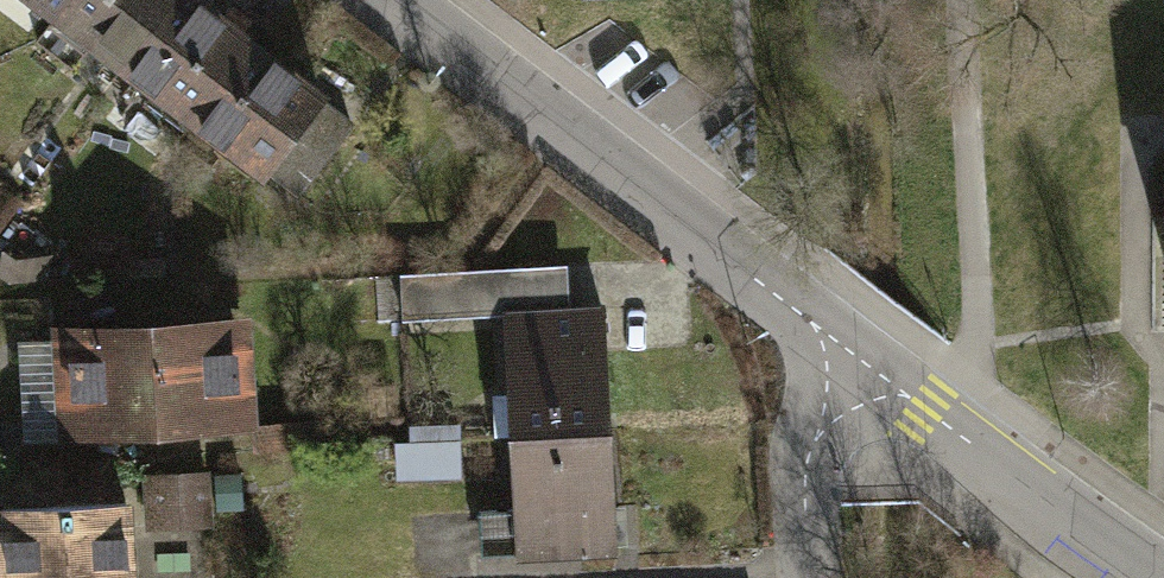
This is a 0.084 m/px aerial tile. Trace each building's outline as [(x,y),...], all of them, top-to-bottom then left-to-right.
[(56,18),(70,0),(33,0),(56,18)] [(125,70),(177,0),(70,0),(56,18),(125,70)] [(191,120),(248,45),(189,0),(177,0),(125,70),(191,120)] [(191,120),(267,177),(281,159),(309,181),(342,138),(312,115),(323,101),(248,45),(191,120)] [(438,298),(403,299),(404,344),(438,344),(438,298)] [(507,313),(514,437),(619,431),(612,308),(507,313)] [(250,313),(48,322),(53,426),(255,417),(250,313)] [(0,420),(0,455),(16,454),(15,419),(0,420)] [(253,424),(254,449),(311,446),(310,421),(253,424)] [(483,517),(486,562),(626,555),(619,431),(514,437),(518,515),(483,517)] [(397,479),(462,476),(460,438),(395,442),(397,479)] [(211,476),(172,477),(173,536),(212,535),(211,476)] [(0,496),(0,577),(138,577),(132,488),(0,496)]
